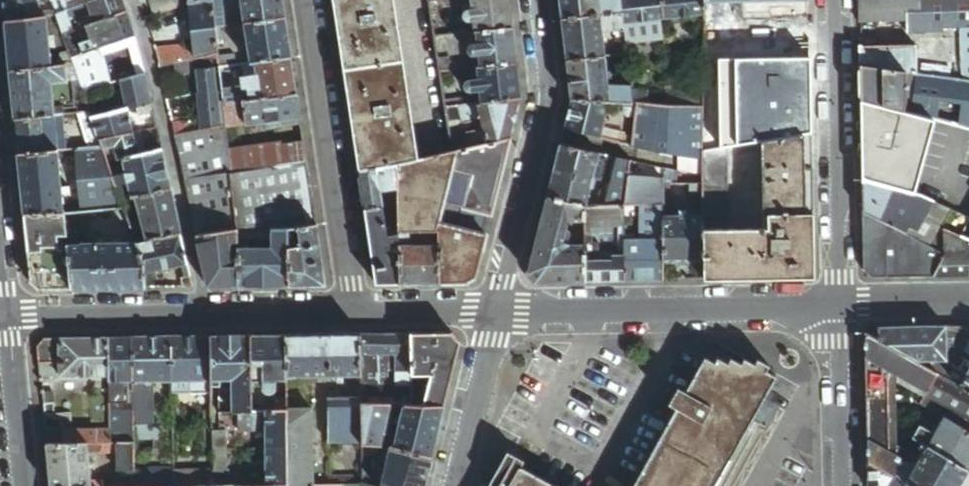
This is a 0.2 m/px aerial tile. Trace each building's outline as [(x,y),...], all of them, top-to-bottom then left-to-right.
[(5,22),(44,17),(37,0),(2,0),(5,22)] [(126,14),(121,0),(103,0),(87,5),(90,16),(93,25),(126,14)] [(153,16),(180,6),(178,0),(148,0),(147,0),(153,16)] [(213,1),(215,28),(223,27),(220,0),(213,0),(213,1)] [(282,0),(241,0),(244,24),(285,19),(282,0)] [(360,171),(397,164),(413,161),(389,0),(334,0),(360,171)] [(511,0),(472,0),(473,12),(467,13),(465,14),(463,17),(463,19),(464,21),(465,22),(468,24),(475,23),(476,34),(514,30),(511,0)] [(598,0),(562,0),(564,20),(623,14),(622,0),(599,0),(598,0)] [(665,21),(663,0),(622,0),(623,14),(625,26),(665,21)] [(707,16),(708,3),(708,0),(663,0),(665,21),(707,16)] [(861,0),(861,24),(912,23),(913,37),(948,36),(948,30),(947,0),(874,0),(861,0)] [(948,30),(962,30),(968,30),(968,0),(947,0),(948,30)] [(189,3),(193,46),(195,60),(218,54),(215,28),(213,1),(189,3)] [(227,13),(229,27),(236,26),(234,12),(227,13)] [(80,55),(134,36),(126,14),(93,25),(84,28),(88,41),(76,44),(80,55)] [(625,26),(623,14),(564,20),(568,62),(606,58),(604,40),(602,40),(601,34),(615,32),(625,31),(625,26)] [(58,17),(64,35),(68,33),(71,32),(68,24),(65,15),(58,17)] [(84,28),(93,25),(90,16),(68,24),(71,32),(84,28)] [(44,17),(5,22),(10,71),(50,66),(46,17),(44,17)] [(291,57),(285,19),(244,24),(250,64),(255,63),(291,58),(291,57)] [(665,32),(665,21),(625,26),(625,31),(626,37),(665,32)] [(729,25),(707,24),(707,65),(729,65),(729,25)] [(518,65),(514,30),(476,34),(477,45),(472,46),(469,48),(469,52),(470,54),(472,56),(473,56),(478,56),(480,69),(518,65)] [(617,45),(627,45),(626,37),(625,31),(615,32),(617,45)] [(64,35),(63,35),(67,48),(72,46),(68,33),(64,35)] [(67,48),(63,35),(57,37),(62,55),(59,58),(60,65),(64,64),(73,63),(71,58),(67,48)] [(79,81),(82,91),(87,90),(111,83),(104,57),(128,49),(137,77),(144,75),(139,52),(134,36),(80,55),(71,58),(73,63),(79,81)] [(181,42),(154,48),(159,68),(173,65),(185,62),(195,60),(193,46),(183,48),(181,42)] [(71,58),(80,55),(76,44),(72,46),(67,48),(71,58)] [(862,67),(911,74),(920,75),(920,64),(920,51),(872,51),(864,51),(862,51),(862,67)] [(297,95),(291,58),(255,63),(256,77),(247,78),(246,78),(245,79),(244,80),(244,81),(243,82),(243,83),(243,84),(244,88),(246,90),(248,91),(259,89),(259,93),(260,100),(297,95)] [(606,58),(568,62),(572,100),(612,103),(628,104),(633,104),(632,88),(623,87),(606,85),(606,79),(605,73),(608,72),(606,58)] [(196,72),(195,63),(195,60),(185,62),(173,65),(176,78),(196,74),(196,72)] [(451,60),(440,61),(441,73),(453,72),(452,66),(451,60)] [(196,72),(214,69),(214,62),(195,63),(196,72)] [(79,81),(73,63),(64,64),(66,82),(71,81),(79,81)] [(250,64),(245,64),(240,65),(242,77),(243,84),(243,83),(243,82),(244,81),(244,80),(245,79),(246,78),(247,78),(256,77),(255,63),(250,64)] [(60,65),(50,66),(10,71),(14,119),(41,117),(54,116),(50,81),(58,83),(66,82),(64,64),(60,65)] [(963,70),(920,64),(920,75),(964,82),(963,70)] [(240,65),(220,68),(222,91),(223,102),(224,102),(225,105),(240,102),(239,93),(239,92),(231,93),(228,74),(232,73),(233,78),(242,77),(240,65)] [(522,99),(518,65),(480,69),(479,69),(480,81),(473,82),(471,84),(470,87),(471,88),(473,91),(481,91),(482,104),(521,100),(522,99)] [(729,65),(707,65),(706,95),(706,109),(705,131),(727,127),(729,65)] [(911,114),(911,74),(862,67),(863,102),(890,109),(911,114)] [(199,94),(217,92),(214,69),(196,72),(196,74),(199,94)] [(964,82),(920,75),(911,74),(911,114),(939,120),(968,127),(968,82),(964,82)] [(126,110),(136,107),(151,104),(144,75),(137,77),(119,81),(123,100),(126,110)] [(82,91),(79,81),(71,81),(73,101),(78,101),(78,107),(74,107),(59,108),(60,115),(79,113),(90,112),(89,110),(84,97),(82,91)] [(218,103),(217,92),(199,94),(200,105),(218,103)] [(668,107),(706,109),(706,95),(668,92),(668,107)] [(244,102),(260,100),(259,93),(246,95),(243,95),(244,102)] [(301,122),(297,95),(260,100),(244,102),(242,102),(244,124),(246,124),(282,120),(283,124),(301,122)] [(179,99),(166,102),(169,113),(182,110),(179,99)] [(126,110),(123,100),(105,104),(106,107),(107,114),(126,110)] [(463,106),(459,107),(462,119),(463,123),(482,122),(484,132),(466,134),(470,150),(511,142),(521,100),(482,104),(472,105),(463,106)] [(612,103),(572,100),(572,105),(566,131),(602,140),(612,103)] [(224,105),(223,102),(218,103),(200,105),(202,125),(203,131),(226,126),(224,105)] [(240,102),(225,105),(227,126),(244,124),(242,102),(240,102)] [(138,115),(153,112),(151,104),(136,107),(138,115)] [(637,118),(638,105),(633,104),(628,104),(627,114),(631,118),(637,118)] [(680,155),(705,159),(705,131),(706,109),(668,107),(638,105),(637,118),(634,140),(634,148),(680,155)] [(106,107),(89,110),(90,112),(91,118),(107,114),(106,107)] [(459,107),(447,108),(449,121),(462,119),(459,107)] [(859,175),(913,188),(931,125),(859,107),(859,175)] [(99,141),(131,134),(126,110),(107,114),(91,118),(98,137),(99,141)] [(814,140),(813,113),(727,127),(705,131),(705,159),(728,154),(765,148),(807,141),(814,140)] [(41,117),(14,119),(18,155),(44,153),(41,117)] [(187,122),(172,125),(174,138),(190,134),(189,128),(187,122)] [(202,125),(189,128),(190,134),(203,131),(202,125)] [(190,134),(174,138),(185,183),(231,176),(226,126),(203,131),(190,134)] [(120,159),(136,155),(135,151),(131,134),(99,141),(101,147),(112,145),(115,159),(120,159)] [(86,138),(86,136),(75,137),(76,145),(77,149),(78,149),(89,148),(86,138)] [(99,141),(98,137),(86,138),(89,148),(101,147),(99,141)] [(815,212),(814,140),(807,141),(765,148),(764,212),(808,212),(815,212)] [(487,236),(492,217),(511,142),(470,150),(459,152),(454,153),(413,161),(397,164),(398,190),(398,207),(398,232),(439,232),(439,244),(440,284),(467,284),(477,279),(487,236)] [(136,155),(162,150),(160,143),(138,147),(135,151),(136,155)] [(112,145),(101,147),(106,161),(115,159),(112,145)] [(308,165),(305,145),(284,147),(287,168),(308,165)] [(600,156),(562,146),(549,198),(586,208),(587,208),(591,191),(595,190),(597,181),(595,178),(600,156)] [(106,161),(101,147),(89,148),(78,149),(79,160),(83,200),(84,210),(122,208),(120,200),(117,193),(114,185),(111,176),(106,161)] [(287,168),(284,147),(249,151),(230,153),(232,176),(287,168)] [(134,197),(171,189),(162,150),(136,155),(120,159),(123,174),(126,183),(127,192),(129,198),(134,197)] [(57,151),(44,153),(18,155),(20,178),(21,188),(24,214),(63,212),(62,202),(61,192),(60,186),(60,176),(58,162),(57,151)] [(729,228),(728,154),(705,159),(705,177),(705,185),(705,196),(705,217),(705,229),(729,228)] [(705,159),(680,155),(680,177),(705,177),(705,159)] [(608,184),(614,160),(600,156),(595,178),(597,181),(608,184)] [(624,207),(626,207),(629,177),(631,164),(614,160),(608,184),(601,208),(624,207)] [(398,190),(397,164),(360,171),(366,211),(383,209),(381,192),(398,190)] [(232,176),(231,176),(236,231),(249,231),(270,230),(288,230),(299,229),(317,227),(308,165),(287,168),(232,176)] [(123,174),(111,176),(114,185),(126,183),(123,174)] [(231,176),(185,183),(197,237),(236,231),(231,176)] [(655,207),(655,183),(655,180),(629,177),(626,207),(655,207)] [(937,203),(923,197),(869,182),(864,181),(865,213),(917,242),(937,203)] [(666,207),(666,185),(666,183),(655,183),(655,207),(666,207)] [(705,196),(705,185),(692,185),(692,195),(705,196)] [(145,241),(181,235),(171,189),(134,197),(136,206),(142,232),(144,241),(145,241)] [(136,206),(134,197),(129,198),(120,200),(122,208),(123,209),(136,206)] [(586,208),(549,198),(529,274),(536,283),(586,282),(586,247),(580,247),(569,247),(568,245),(562,243),(565,234),(568,223),(577,223),(586,223),(586,208)] [(943,206),(937,203),(917,242),(933,250),(939,238),(944,228),(953,211),(943,206)] [(383,209),(366,211),(377,285),(400,285),(399,245),(398,232),(398,207),(383,209)] [(625,220),(624,207),(601,208),(587,208),(586,208),(586,223),(586,232),(586,247),(598,247),(615,247),(625,247),(625,242),(625,220)] [(655,219),(655,207),(626,207),(624,207),(625,220),(655,219)] [(666,217),(666,207),(655,207),(655,219),(654,242),(665,242),(666,217)] [(123,209),(122,208),(84,210),(65,212),(66,233),(78,232),(100,231),(113,230),(118,230),(130,229),(123,209)] [(968,225),(968,218),(954,211),(953,211),(944,228),(945,229),(963,237),(968,225)] [(66,233),(65,212),(63,212),(24,214),(31,281),(40,290),(71,290),(67,245),(59,245),(57,245),(57,236),(66,235),(66,233)] [(816,262),(815,212),(808,212),(764,212),(764,228),(748,228),(733,228),(729,228),(705,229),(705,263),(705,281),(733,280),(748,280),(799,279),(816,279),(816,262)] [(917,242),(865,213),(866,269),(874,277),(934,277),(945,257),(933,250),(917,242)] [(705,217),(666,217),(665,242),(665,264),(705,263),(705,229),(705,217)] [(654,242),(655,219),(625,220),(625,242),(654,242)] [(326,286),(317,227),(299,229),(299,248),(289,248),(290,286),(320,286),(326,286)] [(944,228),(939,238),(951,244),(945,256),(945,257),(967,253),(968,249),(968,240),(963,237),(945,229),(944,228)] [(299,248),(299,229),(288,230),(289,248),(299,248)] [(237,253),(239,287),(290,286),(289,248),(288,230),(270,230),(270,237),(270,248),(249,249),(237,249),(237,253)] [(236,231),(197,237),(208,287),(239,287),(237,253),(230,253),(230,244),(237,244),(236,231)] [(249,231),(236,231),(237,244),(237,249),(249,249),(249,237),(249,231)] [(78,232),(66,233),(66,235),(67,245),(76,245),(78,239),(78,232)] [(571,235),(565,234),(562,243),(568,245),(571,235)] [(59,245),(67,245),(66,235),(57,236),(57,245),(59,245)] [(178,266),(188,264),(181,235),(145,241),(147,251),(137,253),(141,273),(148,272),(178,266)] [(951,244),(939,238),(933,250),(945,256),(951,244)] [(147,251),(145,241),(144,241),(134,243),(137,253),(147,251)] [(625,282),(665,281),(665,264),(665,242),(654,242),(625,242),(625,247),(625,282)] [(67,245),(71,290),(140,288),(141,288),(141,273),(137,253),(134,243),(122,243),(114,243),(101,244),(91,244),(76,245),(67,245)] [(400,285),(440,284),(439,244),(399,245),(400,285)] [(586,247),(586,282),(625,282),(625,247),(615,247),(614,255),(598,255),(598,247),(586,247)] [(615,247),(598,247),(598,255),(614,255),(615,247)] [(967,253),(945,257),(968,269),(968,249),(967,253)] [(968,276),(968,275),(968,269),(945,257),(934,277),(968,276)] [(191,278),(182,280),(183,288),(193,288),(191,278)] [(880,328),(880,340),(902,353),(919,363),(926,362),(926,327),(880,328)] [(948,362),(948,327),(926,327),(926,362),(933,362),(948,362)] [(962,327),(948,327),(948,362),(968,373),(968,357),(962,353),(962,344),(962,327)] [(867,328),(867,333),(880,340),(880,328),(867,328)] [(880,340),(867,333),(868,393),(868,407),(869,464),(895,478),(905,461),(903,460),(890,453),(890,446),(889,407),(889,393),(889,377),(891,373),(902,353),(880,340)] [(360,356),(359,335),(330,336),(284,336),(285,378),(337,377),(342,377),(360,377),(360,356)] [(410,384),(410,376),(410,335),(359,335),(360,356),(387,356),(393,356),(394,372),(394,384),(410,384)] [(410,335),(410,376),(428,376),(425,386),(419,405),(444,406),(459,345),(454,335),(410,335)] [(285,378),(284,336),(249,337),(250,382),(257,382),(257,385),(258,387),(262,391),(264,392),(266,392),(267,391),(268,391),(269,391),(270,390),(271,390),(271,389),(272,389),(272,388),(273,381),(285,382),(285,378)] [(210,381),(210,337),(170,338),(171,381),(171,393),(190,393),(211,393),(211,385),(210,381)] [(218,380),(218,337),(210,337),(210,381),(211,385),(218,385),(218,380)] [(250,382),(249,337),(218,337),(218,380),(230,380),(231,400),(231,411),(237,411),(250,411),(250,403),(250,400),(250,382)] [(108,375),(108,338),(57,339),(58,363),(58,376),(108,375)] [(131,382),(131,338),(108,338),(108,375),(108,381),(108,382),(125,382),(131,382)] [(171,381),(170,338),(131,338),(131,382),(131,392),(131,415),(131,416),(132,426),(150,425),(149,415),(149,392),(149,381),(171,381)] [(58,363),(57,339),(44,339),(37,348),(39,363),(58,363)] [(927,393),(938,373),(933,371),(919,363),(902,353),(891,373),(927,393)] [(387,356),(360,356),(360,377),(360,384),(387,384),(387,372),(387,356)] [(778,379),(769,374),(772,368),(760,362),(757,367),(747,362),(744,367),(733,361),(729,367),(719,360),(715,366),(706,361),(637,485),(720,485),(778,379)] [(968,373),(948,362),(933,362),(933,371),(938,373),(961,387),(968,373)] [(40,376),(58,376),(58,363),(39,363),(40,376)] [(968,403),(968,391),(961,387),(938,373),(927,393),(921,404),(945,418),(957,424),(968,403)] [(125,405),(125,382),(108,382),(109,405),(123,405),(125,405)] [(131,392),(131,382),(125,382),(125,405),(123,405),(123,417),(131,416),(131,415),(131,392)] [(410,396),(410,384),(394,384),(387,384),(360,384),(360,399),(360,404),(390,405),(402,405),(410,405),(410,396)] [(419,405),(425,386),(420,386),(417,396),(410,396),(410,405),(419,405)] [(44,404),(53,403),(52,392),(43,392),(44,404)] [(361,417),(360,404),(360,399),(355,399),(331,399),(326,399),(326,444),(361,444),(361,428),(361,417)] [(219,411),(231,411),(231,400),(224,400),(219,400),(219,411)] [(44,404),(43,404),(44,416),(54,416),(53,403),(44,404)] [(262,411),(265,411),(265,403),(250,403),(250,411),(262,411)] [(957,424),(968,431),(968,403),(957,424)] [(389,409),(390,405),(360,404),(361,417),(361,428),(361,444),(380,445),(384,432),(389,409)] [(945,418),(921,404),(914,417),(922,421),(938,430),(945,418)] [(432,456),(444,406),(419,405),(410,405),(402,405),(400,410),(395,434),(393,446),(432,456)] [(285,410),(285,412),(286,448),(286,485),(287,485),(288,485),(311,485),(310,410),(285,410)] [(263,433),(262,411),(250,411),(237,411),(237,433),(263,433)] [(286,448),(285,412),(265,411),(262,411),(263,433),(263,448),(286,448)] [(45,430),(70,430),(70,416),(54,416),(44,416),(45,430)] [(132,426),(131,416),(123,417),(119,417),(119,429),(132,429),(132,426)] [(922,421),(914,417),(910,423),(918,427),(922,421)] [(957,424),(945,418),(938,430),(934,437),(928,447),(968,470),(968,431),(957,424)] [(934,437),(938,430),(922,421),(918,427),(934,437)] [(918,427),(910,423),(904,433),(912,437),(918,427)] [(223,426),(211,426),(212,448),(224,448),(223,426)] [(923,443),(928,447),(934,437),(918,427),(912,437),(923,443)] [(98,444),(109,444),(109,429),(70,430),(45,430),(47,445),(87,444),(98,444)] [(117,444),(132,444),(132,442),(132,429),(119,429),(109,429),(109,444),(117,444)] [(384,432),(380,445),(390,446),(393,446),(395,434),(384,432)] [(923,443),(912,437),(904,433),(902,438),(905,442),(919,450),(923,443)] [(925,453),(928,447),(923,443),(919,450),(925,453)] [(87,444),(47,445),(51,485),(91,485),(90,481),(87,452),(87,444)] [(117,454),(117,444),(109,444),(98,444),(98,451),(98,455),(117,454)] [(117,471),(132,471),(132,444),(117,444),(117,454),(117,471)] [(361,444),(361,479),(362,484),(362,485),(367,485),(380,485),(381,480),(367,476),(368,465),(369,464),(369,452),(388,452),(390,446),(380,445),(361,444)] [(432,456),(393,446),(390,446),(388,452),(381,480),(380,485),(424,485),(432,456)] [(896,446),(890,446),(890,453),(903,460),(907,452),(896,446)] [(968,471),(968,470),(928,447),(925,453),(921,460),(916,468),(906,485),(908,485),(961,485),(968,471)] [(224,448),(212,448),(212,471),(224,471),(224,448)] [(286,448),(263,448),(264,485),(286,485),(286,448)] [(905,461),(916,468),(921,460),(915,457),(907,452),(903,460),(905,461)] [(522,474),(525,469),(510,460),(495,485),(543,485),(522,474)] [(904,484),(906,485),(916,468),(905,461),(895,478),(904,484)] [(904,484),(895,478),(869,464),(869,485),(903,485),(904,484)] [(172,471),(150,471),(132,471),(132,476),(132,485),(172,485),(172,471)] [(212,471),(172,471),(172,485),(212,485),(212,471)] [(212,471),(212,485),(224,485),(224,471),(212,471)] [(247,475),(227,475),(227,485),(247,485),(247,475)] [(132,476),(117,476),(104,476),(104,481),(104,485),(132,485),(132,476)]
